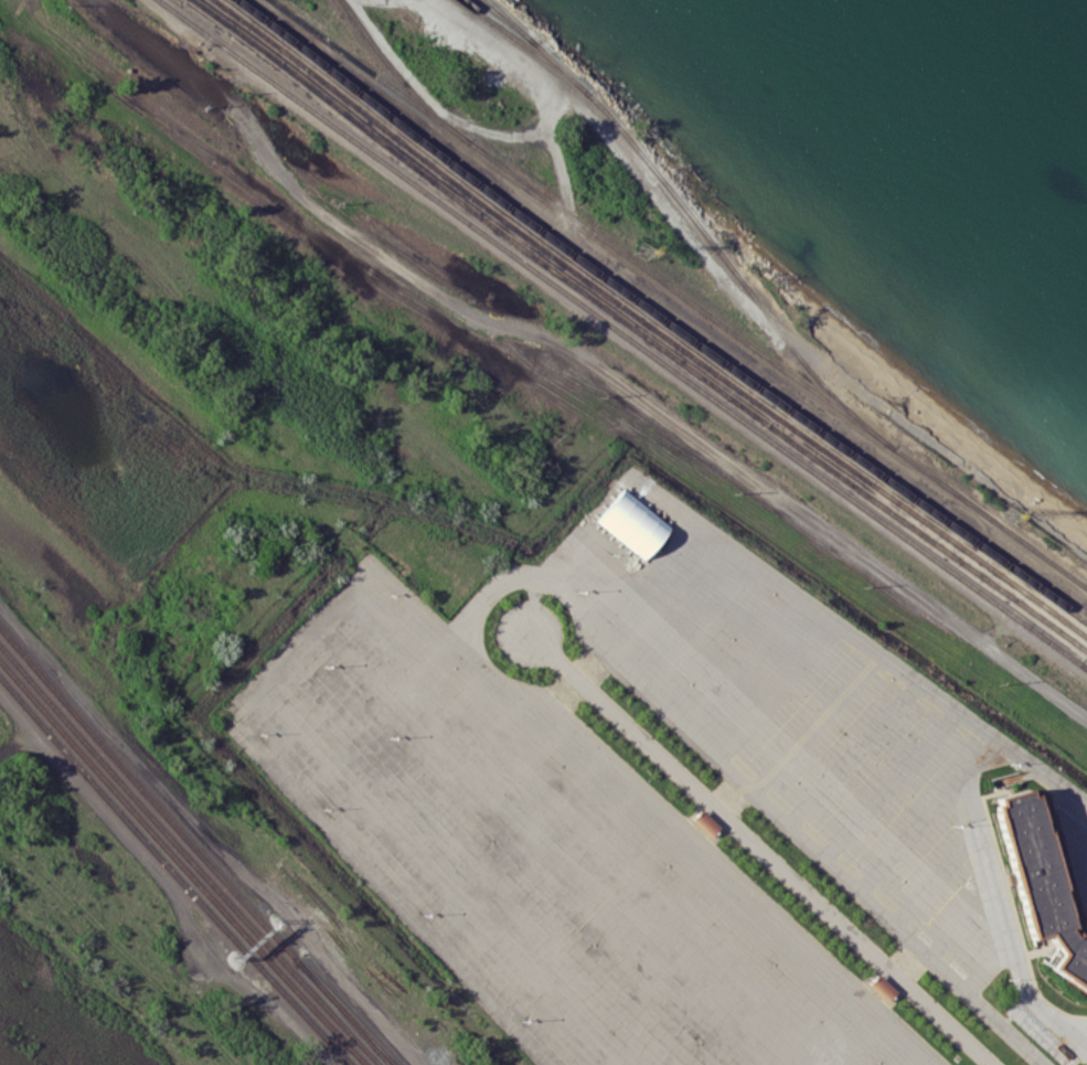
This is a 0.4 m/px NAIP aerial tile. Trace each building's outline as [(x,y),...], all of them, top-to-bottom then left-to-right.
[(671,526),(623,488),(596,521),(644,560),(671,526)] [(1077,934),(1086,940),(1086,992),(1051,968),(1062,952),(1049,933),(1032,938),(995,807),(1000,805),(999,798),(1027,789),(1030,795),(1037,794),(1074,925),(1066,928),(1073,937),(1077,934)] [(896,991),(877,974),(867,985),(886,1002),(896,991)]
